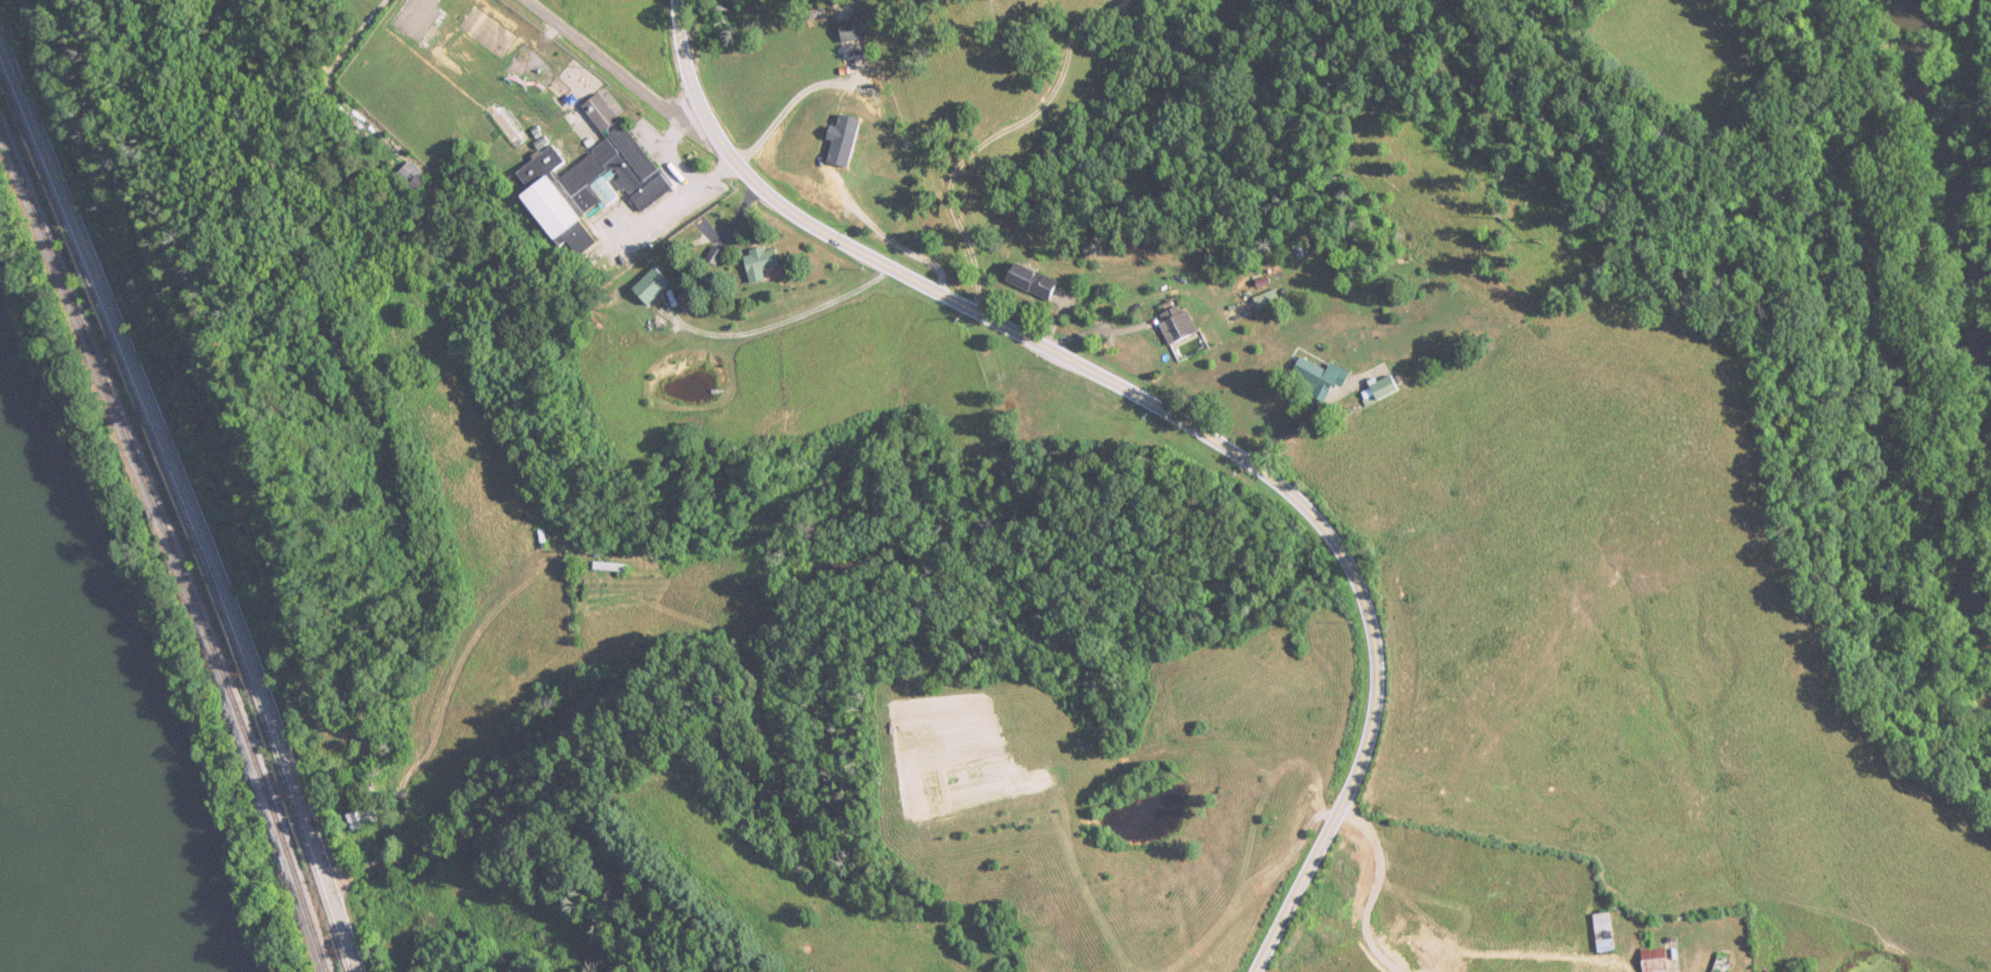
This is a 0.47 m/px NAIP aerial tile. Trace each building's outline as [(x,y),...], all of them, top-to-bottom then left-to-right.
[(852,39),(848,22),(835,25),(838,42),(852,39)] [(667,191),(623,126),(557,171),(549,172),(545,175),(538,176),(512,193),(549,248),(563,244),(570,254),(577,252),(590,243),(575,220),(574,216),(581,214),(591,207),(626,200),(635,213),(667,191)] [(770,265),(765,245),(731,254),(739,284),(755,279),(752,269),(770,265)] [(1258,312),(1279,302),(1273,290),(1252,299),(1258,312)] [(376,820),(369,804),(342,816),(349,832),(376,820)] [(1611,952),(1607,913),(1591,915),(1595,953),(1611,952)] [(1664,948),(1639,949),(1640,971),(1666,971),(1664,948)] [(1716,957),(1711,971),(1725,971),(1729,962),(1716,957)]
